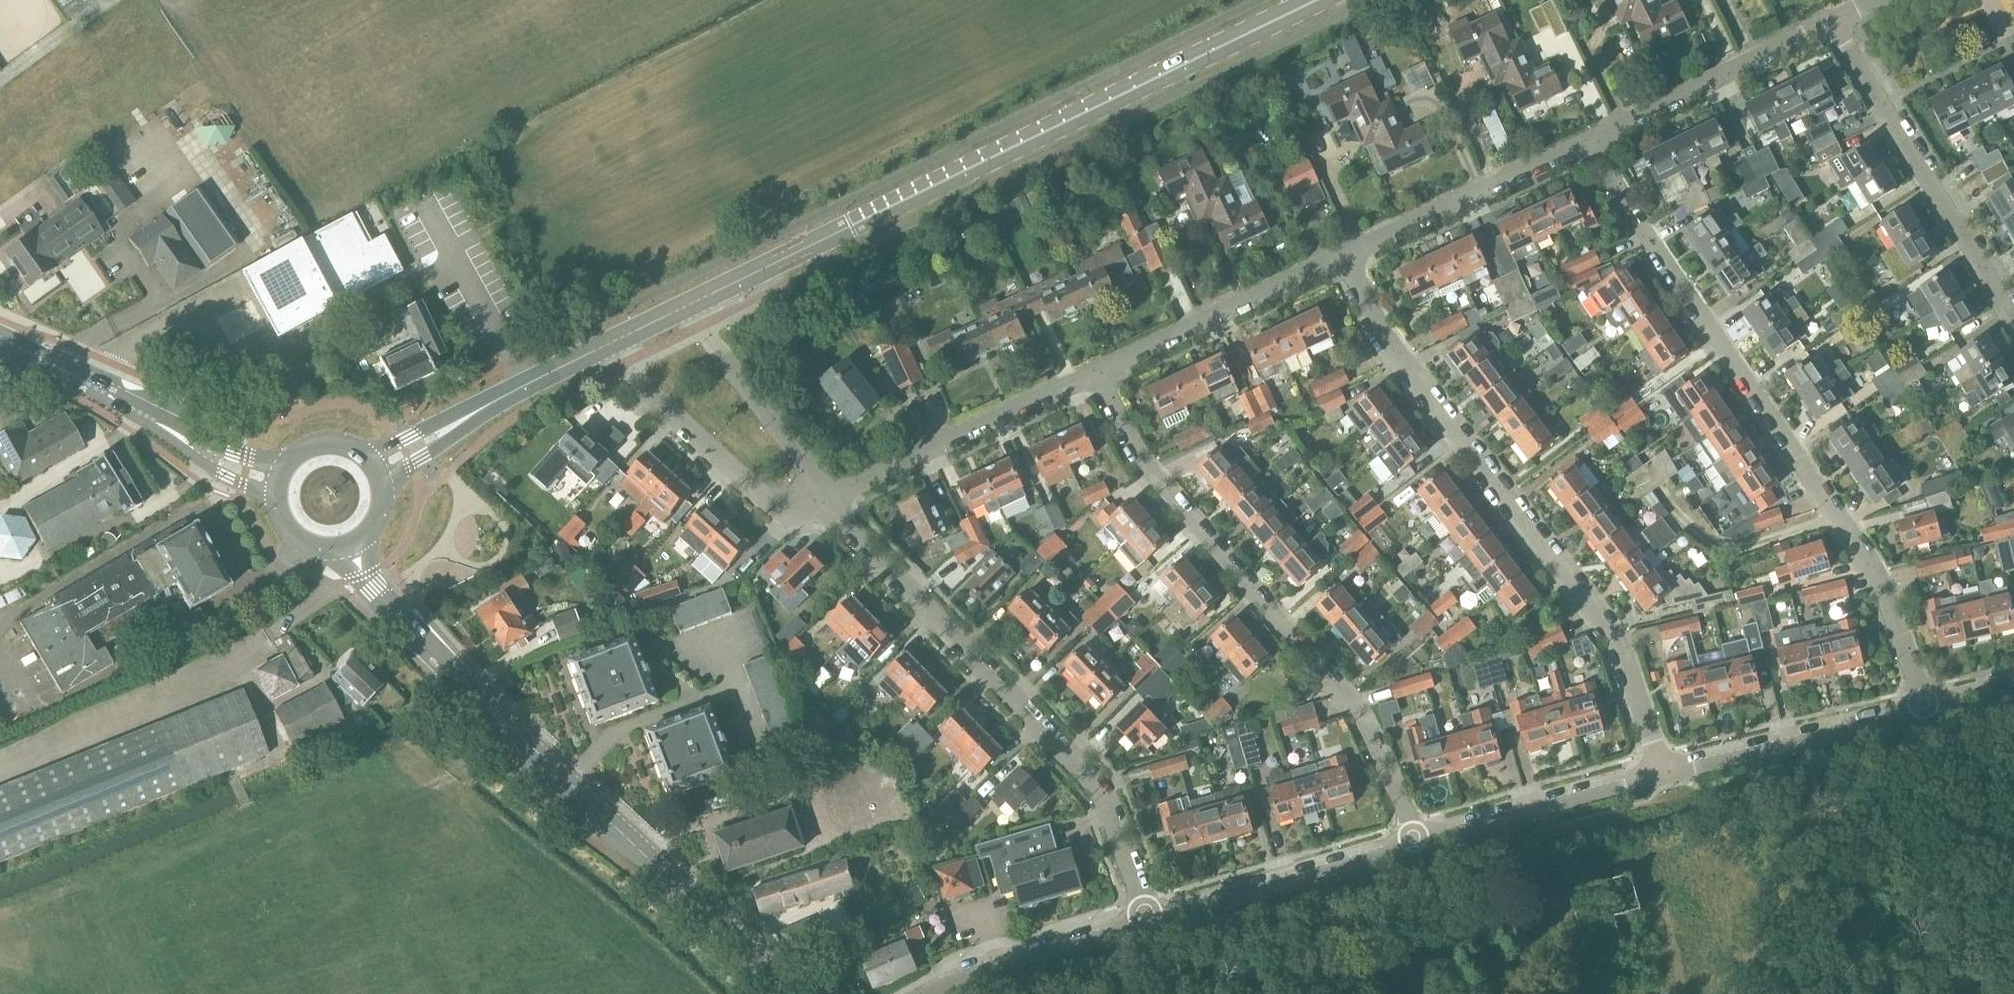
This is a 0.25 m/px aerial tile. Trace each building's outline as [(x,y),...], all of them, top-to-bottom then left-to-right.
[(1622,23),(1631,19),(1643,13),(1638,3),(1634,4),(1632,0),(1628,2),(1627,0),(1610,0),(1622,23)] [(1655,0),(1627,0),(1628,2),(1632,0),(1634,4),(1638,3),(1643,13),(1631,19),(1646,50),(1688,29),(1675,3),(1660,10),(1655,0)] [(1405,23),(1421,16),(1417,6),(1400,13),(1405,23)] [(1555,40),(1565,35),(1554,11),(1544,16),(1555,40)] [(1503,63),(1498,52),(1510,46),(1495,14),(1453,34),(1466,61),(1481,54),(1495,84),(1504,80),(1516,75),(1511,63),(1508,65),(1505,61),(1503,63)] [(1349,54),(1362,49),(1357,36),(1344,41),(1349,54)] [(1532,72),(1524,54),(1518,42),(1510,46),(1498,52),(1503,63),(1505,61),(1508,65),(1511,63),(1516,75),(1504,80),(1519,113),(1561,92),(1548,64),(1532,72)] [(1353,63),(1357,72),(1370,66),(1366,57),(1353,63)] [(1999,67),(1989,72),(1990,73),(1978,79),(1996,115),(2013,107),(2013,91),(2002,67),(2000,68),(1999,67)] [(1384,90),(1396,85),(1389,69),(1377,74),(1384,90)] [(1805,133),(1810,143),(1831,132),(1818,105),(1830,98),(1817,71),(1794,83),(1807,110),(1816,127),(1805,133)] [(1372,123),(1368,113),(1379,108),(1364,76),(1322,95),(1335,123),(1350,116),(1364,146),(1386,137),(1381,125),(1378,127),(1375,122),(1372,123)] [(1976,80),(1975,79),(1966,84),(1966,85),(1955,91),(1972,127),(1996,115),(1978,79),(1976,80)] [(1784,122),(1807,110),(1794,83),(1771,95),(1784,122)] [(1972,127),(1955,91),(1943,97),(1942,95),(1932,100),(1933,102),(1931,103),(1948,139),(1972,127)] [(1791,136),(1784,122),(1771,95),(1747,107),(1760,133),(1773,127),(1780,142),(1791,136)] [(1402,133),(1394,115),(1389,103),(1379,108),(1368,113),(1372,123),(1375,122),(1378,127),(1381,125),(1386,137),(1364,146),(1377,174),(1387,169),(1388,172),(1430,153),(1417,126),(1402,133)] [(1493,108),(1481,113),(1500,154),(1512,149),(1493,108)] [(1184,129),(1197,124),(1192,113),(1179,118),(1184,129)] [(1711,124),(1710,122),(1701,126),(1702,128),(1691,134),(1704,161),(1711,175),(1724,169),(1716,155),(1727,149),(1720,135),(1721,135),(1719,131),(1716,124),(1714,124),(1714,122),(1711,124)] [(1831,132),(1810,143),(1814,153),(1815,153),(1825,147),(1836,142),(1831,132)] [(1688,135),(1687,133),(1677,138),(1678,140),(1668,145),(1681,172),(1704,161),(1691,134),(1688,135)] [(1830,160),(1841,154),(1836,142),(1825,147),(1815,153),(1814,153),(1820,165),(1830,160)] [(1851,186),(1881,167),(1867,144),(1844,159),(1841,154),(1830,160),(1841,178),(1838,180),(1844,190),(1851,186)] [(1681,172),(1668,145),(1655,152),(1654,150),(1644,155),(1645,157),(1643,158),(1648,167),(1646,168),(1648,172),(1650,171),(1670,210),(1683,204),(1687,213),(1698,208),(1688,186),(1681,172)] [(1756,153),(1753,146),(1742,152),(1745,159),(1756,180),(1764,176),(1779,169),(1768,148),(1756,153)] [(1987,156),(1983,148),(1972,153),(1981,172),(2002,161),(1997,151),(1987,156)] [(1208,199),(1204,190),(1216,184),(1201,151),(1159,172),(1172,199),(1186,192),(1201,222),(1210,217),(1223,212),(1218,202),(1214,203),(1211,198),(1208,199)] [(1744,186),(1756,180),(1745,159),(1734,164),(1744,186)] [(1308,160),(1279,174),(1283,182),(1290,197),(1291,196),(1307,188),(1309,191),(1315,204),(1326,199),(1318,183),(1319,183),(1308,160)] [(1988,185),(2008,173),(2002,161),(1981,172),(1988,185)] [(1864,208),(1873,203),(1895,189),(1881,167),(1851,186),(1864,208)] [(1747,200),(1770,189),(1764,176),(1756,180),(1744,186),(1741,188),(1747,200)] [(1240,209),(1233,195),(1225,179),(1216,184),(1204,190),(1208,199),(1211,198),(1214,203),(1218,202),(1223,212),(1210,217),(1226,249),(1267,229),(1255,202),(1240,209)] [(1698,208),(1709,203),(1698,181),(1688,186),(1698,208)] [(2013,216),(2013,184),(1990,199),(1991,200),(1989,202),(1995,212),(1997,211),(2004,222),(2013,216)] [(200,189),(167,211),(206,267),(238,244),(200,189)] [(128,190),(111,202),(119,214),(136,202),(128,190)] [(1575,207),(1569,194),(1547,204),(1559,231),(1581,221),(1585,230),(1596,224),(1586,202),(1575,207)] [(1020,215),(1032,210),(1025,195),(1013,201),(1020,215)] [(87,244),(103,233),(80,198),(4,251),(28,285),(87,244)] [(1538,241),(1559,231),(1547,204),(1525,214),(1538,241)] [(1728,220),(1720,209),(1687,231),(1702,252),(1726,236),(1743,225),(1736,214),(1728,220)] [(1787,225),(1796,220),(1789,210),(1781,215),(1787,225)] [(1897,247),(1920,231),(1907,210),(1883,225),(1897,247)] [(1150,245),(1134,211),(1119,218),(1135,253),(1124,258),(1118,246),(1074,267),(1078,276),(1067,282),(1081,309),(1136,283),(1128,266),(1145,258),(1152,272),(1173,262),(1162,239),(1150,245)] [(259,263),(245,271),(246,273),(279,335),(280,337),(336,307),(346,302),(362,293),(385,281),(403,272),(384,236),(367,244),(361,232),(351,214),(350,215),(334,224),(300,241),(283,251),(259,263)] [(1498,227),(1508,249),(1514,263),(1542,250),(1538,241),(1525,214),(1498,227)] [(201,270),(162,215),(129,237),(149,266),(156,261),(174,288),(201,270)] [(2004,222),(2011,233),(2009,234),(2013,242),(2013,216),(2004,222)] [(1795,265),(1817,251),(1810,240),(1797,220),(1784,229),(1797,249),(1789,254),(1795,265)] [(1817,251),(1838,237),(1848,231),(1841,220),(1810,240),(1817,251)] [(949,248),(964,240),(958,228),(943,236),(949,248)] [(1894,278),(1910,268),(1934,253),(1920,231),(1897,247),(1881,256),(1888,268),(1894,278)] [(1717,274),(1741,257),(1726,236),(1702,252),(1717,274)] [(1824,262),(1845,249),(1838,237),(1817,251),(1824,262)] [(1464,286),(1488,275),(1471,239),(1447,250),(1460,277),(1464,286)] [(1187,256),(1196,252),(1192,242),(1183,245),(1187,256)] [(1731,295),(1764,272),(1757,261),(1766,255),(1759,245),(1741,257),(1717,274),(1731,295)] [(1437,288),(1460,277),(1447,250),(1424,261),(1437,288)] [(1803,276),(1824,262),(1817,251),(1795,265),(1803,276)] [(1577,273),(1599,264),(1594,254),(1572,263),(1577,273)] [(1413,299),(1437,288),(1424,261),(1401,272),(1413,299)] [(1567,278),(1577,273),(1572,263),(1562,267),(1567,278)] [(1604,316),(1609,312),(1641,290),(1626,269),(1593,293),(1593,294),(1587,298),(1598,314),(1604,316)] [(1519,270),(1506,276),(1519,306),(1533,299),(1519,270)] [(1574,293),(1599,282),(1595,271),(1569,282),(1574,293)] [(1936,310),(1959,296),(1946,274),(1922,289),(1936,310)] [(1066,282),(1063,275),(1024,293),(1034,315),(1049,308),(1055,322),(1081,309),(1067,282),(1066,282)] [(1506,312),(1519,306),(1506,276),(1492,282),(1506,312)] [(1624,334),(1632,328),(1656,312),(1641,290),(1609,312),(1624,334)] [(1745,315),(1760,336),(1784,320),(1801,308),(1794,298),(1787,303),(1780,291),(1769,298),(1745,315)] [(1858,316),(1879,302),(1872,292),(1851,305),(1858,316)] [(1034,315),(1024,293),(998,306),(995,299),(977,308),(983,321),(984,321),(997,349),(1026,335),(1019,322),(1034,315)] [(1950,333),(1973,319),(1959,296),(1936,310),(1918,321),(1923,331),(1945,325),(1950,333)] [(1865,327),(1886,313),(1879,302),(1858,316),(1865,327)] [(395,392),(434,374),(429,361),(445,354),(422,305),(407,311),(420,339),(379,358),(395,392)] [(1837,329),(1858,316),(1851,305),(1830,319),(1837,329)] [(1511,324),(1524,318),(1519,306),(1506,312),(1511,324)] [(1799,326),(1809,320),(1801,308),(1784,320),(1760,336),(1775,358),(1798,342),(1806,336),(1799,326)] [(1306,349),(1330,338),(1317,310),(1293,321),(1306,349)] [(1647,350),(1670,333),(1656,312),(1632,328),(1647,350)] [(1456,331),(1465,326),(1460,315),(1451,319),(1456,331)] [(1844,340),(1865,327),(1858,316),(1837,329),(1844,340)] [(1435,341),(1456,331),(1451,319),(1429,329),(1435,341)] [(997,349),(984,321),(983,321),(953,336),(950,331),(929,341),(937,358),(958,348),(965,364),(997,349)] [(1282,360),(1306,349),(1293,321),(1269,332),(1282,360)] [(1264,380),(1287,369),(1282,360),(1269,332),(1246,343),(1264,380)] [(1653,377),(1685,355),(1670,333),(1647,350),(1638,356),(1653,377)] [(1498,344),(1492,335),(1481,334),(1473,340),(1462,348),(1459,344),(1447,353),(1450,357),(1449,358),(1465,378),(1489,361),(1497,354),(1498,344)] [(1543,352),(1545,350),(1554,343),(1547,334),(1536,342),(1543,352)] [(1986,340),(1985,338),(1955,357),(1961,368),(1954,373),(1961,385),(1999,361),(1993,350),(1994,349),(1988,339),(1986,340)] [(1569,357),(1579,349),(1572,339),(1561,346),(1569,357)] [(898,392),(923,381),(905,343),(880,354),(898,392)] [(1554,363),(1563,356),(1554,343),(1545,350),(1554,363)] [(1590,365),(1601,358),(1594,348),(1583,355),(1590,365)] [(1580,373),(1590,365),(1583,355),(1573,363),(1580,373)] [(1899,379),(1920,366),(1913,355),(1892,369),(1899,379)] [(1209,395),(1233,384),(1219,356),(1196,367),(1209,395)] [(1826,367),(1819,358),(1813,362),(1812,361),(1788,377),(1803,399),(1827,383),(1826,382),(1844,369),(1839,363),(1826,367)] [(1563,377),(1573,369),(1566,359),(1555,367),(1563,377)] [(854,424),(880,402),(847,361),(820,382),(854,424)] [(1481,398),(1504,380),(1489,361),(1465,378),(1481,398)] [(2006,372),(1999,361),(1961,385),(1967,395),(1975,390),(1982,402),(2002,390),(2003,392),(2012,386),(2011,384),(2013,383),(2012,381),(2013,380),(2008,371),(2006,372)] [(1906,390),(1927,377),(1920,366),(1899,379),(1906,390)] [(1185,406),(1209,395),(1196,367),(1172,378),(1185,406)] [(1552,384),(1563,377),(1555,367),(1545,374),(1552,384)] [(1592,389),(1603,381),(1594,369),(1583,377),(1592,389)] [(1878,393),(1899,379),(1892,369),(1871,382),(1878,393)] [(1326,392),(1348,382),(1344,372),(1321,382),(1326,392)] [(1167,428),(1191,417),(1185,406),(1172,378),(1148,389),(1167,428)] [(1692,416),(1716,399),(1702,378),(1677,395),(1692,416)] [(1885,404),(1906,390),(1899,379),(1878,393),(1885,404)] [(1496,419),(1520,401),(1504,380),(1481,398),(1496,419)] [(1317,396),(1326,392),(1321,382),(1312,386),(1317,396)] [(1818,421),(1841,404),(1827,383),(1803,399),(1818,421)] [(1268,384),(1253,390),(1264,415),(1271,412),(1279,408),(1268,384)] [(1253,390),(1238,397),(1249,421),(1264,415),(1253,390)] [(1395,412),(1378,390),(1358,406),(1357,404),(1345,414),(1363,437),(1371,430),(1395,412)] [(1339,405),(1346,402),(1341,391),(1318,401),(1323,412),(1339,405)] [(1612,422),(1635,405),(1626,392),(1603,409),(1608,416),(1612,422)] [(1707,439),(1732,422),(1716,399),(1692,416),(1707,439)] [(1512,439),(1536,421),(1520,401),(1496,419),(1512,439)] [(1608,416),(1603,409),(1599,403),(1577,419),(1587,432),(1608,416)] [(1323,412),(1323,413),(1328,424),(1329,424),(1344,417),(1339,405),(1323,412)] [(1624,434),(1645,419),(1635,405),(1612,422),(1619,431),(1621,429),(1624,434)] [(1908,416),(1915,427),(1926,420),(1919,409),(1908,416)] [(1249,421),(1246,423),(1252,435),(1276,425),(1271,412),(1264,415),(1249,421)] [(1377,457),(1378,457),(1410,432),(1395,412),(1371,430),(1379,440),(1369,447),(1377,457)] [(64,415),(27,435),(21,424),(0,436),(0,455),(15,482),(81,446),(64,415)] [(1619,431),(1612,422),(1608,416),(1587,432),(1597,445),(1611,435),(1612,436),(1619,431)] [(2003,423),(2001,420),(1988,428),(1996,440),(2008,432),(2013,442),(2013,416),(2003,423)] [(1942,444),(1964,431),(1957,420),(1936,433),(1942,444)] [(1529,461),(1552,443),(1536,421),(1512,439),(1529,461)] [(1711,466),(1746,442),(1732,422),(1707,439),(1693,448),(1698,455),(1702,452),(1711,466)] [(1863,434),(1855,423),(1831,439),(1845,460),(1870,444),(1880,437),(1873,427),(1863,434)] [(1201,440),(1211,435),(1207,425),(1196,429),(1201,440)] [(1068,464),(1093,453),(1081,426),(1056,438),(1068,464)] [(561,443),(532,475),(549,490),(568,470),(586,486),(594,477),(604,486),(619,469),(607,458),(625,439),(614,429),(597,447),(579,430),(564,446),(561,443)] [(1181,449),(1201,440),(1196,429),(1176,439),(1181,449)] [(1954,464),(1966,457),(1960,447),(1970,441),(1964,431),(1942,444),(1954,464)] [(1394,478),(1402,471),(1426,453),(1410,432),(1378,457),(1394,478)] [(1073,474),(1068,464),(1056,438),(1030,450),(1047,486),(1073,474)] [(1731,485),(1736,482),(1761,464),(1746,442),(1711,466),(1719,477),(1723,474),(1731,485)] [(1237,454),(1228,444),(1199,470),(1216,489),(1238,470),(1250,459),(1242,450),(1237,454)] [(1860,482),(1884,465),(1870,444),(1845,460),(1860,482)] [(1293,465),(1302,456),(1294,447),(1285,456),(1293,465)] [(1668,480),(1677,473),(1664,450),(1654,458),(1668,480)] [(125,512),(140,504),(111,452),(93,462),(94,463),(75,474),(77,477),(24,507),(47,549),(123,507),(125,512)] [(642,502),(669,473),(648,454),(622,484),(642,502)] [(1283,473),(1293,465),(1285,456),(1275,464),(1283,473)] [(1659,486),(1668,480),(1654,458),(1644,465),(1659,486)] [(1000,507),(1026,496),(1009,460),(984,472),(1000,507)] [(1577,475),(1576,473),(1581,468),(1574,460),(1558,473),(1562,479),(1550,488),(1564,506),(1587,487),(1595,481),(1586,468),(1577,475)] [(1875,504),(1899,487),(1908,482),(1893,460),(1884,465),(1860,482),(1875,504)] [(1776,502),(1768,492),(1776,486),(1761,464),(1736,482),(1739,485),(1729,492),(1736,502),(1746,495),(1752,503),(1751,504),(1758,514),(1776,502)] [(1650,493),(1659,486),(1644,465),(1634,473),(1650,493)] [(1233,509),(1255,489),(1238,470),(1216,489),(1233,509)] [(1334,490),(1348,480),(1341,470),(1327,481),(1334,490)] [(1000,507),(984,472),(959,483),(972,510),(985,504),(989,513),(1000,507)] [(1925,498),(1931,496),(1964,485),(1960,472),(1921,485),(1925,498)] [(663,521),(690,491),(669,473),(642,502),(635,511),(644,519),(651,511),(663,521)] [(1642,499),(1650,493),(1634,473),(1624,480),(1642,499)] [(1435,512),(1458,494),(1444,475),(1420,493),(1435,512)] [(1691,496),(1702,489),(1695,477),(1684,485),(1691,496)] [(1991,513),(2005,508),(1992,478),(1979,484),(1991,513)] [(1088,504),(1111,493),(1105,481),(1083,492),(1088,504)] [(1249,528),(1272,509),(1279,502),(1262,483),(1255,489),(1233,509),(1249,528)] [(1581,529),(1605,511),(1587,487),(1564,506),(1581,529)] [(1315,513),(1325,505),(1335,497),(1327,488),(1308,504),(1315,513)] [(1349,508),(1357,501),(1348,489),(1339,496),(1349,508)] [(1936,525),(1934,515),(1952,510),(1946,492),(1924,499),(1928,515),(1898,524),(1900,531),(1898,532),(1901,542),(1903,541),(1906,550),(1949,538),(1945,522),(1936,525)] [(938,513),(928,493),(900,507),(908,522),(913,519),(924,542),(952,529),(943,510),(938,513)] [(1358,521),(1379,505),(1369,493),(1349,509),(1358,521)] [(1451,533),(1474,515),(1458,494),(1435,512),(1451,533)] [(1054,531),(1066,525),(1055,501),(1043,506),(1054,531)] [(1151,521),(1134,501),(1120,514),(1111,504),(1094,518),(1103,528),(1105,527),(1122,546),(1151,521)] [(1042,536),(1054,531),(1043,506),(1031,512),(1042,536)] [(1369,534),(1389,518),(1380,506),(1360,522),(1369,534)] [(708,508),(681,538),(691,547),(702,557),(705,553),(729,527),(708,508)] [(1266,547),(1288,528),(1272,509),(1249,528),(1266,547)] [(1756,531),(1782,522),(1777,510),(1752,519),(1756,531)] [(1597,550),(1621,532),(1605,511),(1581,529),(1597,550)] [(1982,530),(1985,543),(2013,536),(2013,512),(1995,518),(1996,526),(1982,530)] [(1456,563),(1491,536),(1474,515),(1451,533),(1460,545),(1449,554),(1456,563)] [(570,544),(586,528),(576,517),(559,534),(570,544)] [(989,547),(974,517),(963,522),(967,529),(973,542),(989,547)] [(1648,544),(1668,528),(1660,518),(1629,543),(1621,532),(1597,550),(1614,571),(1637,553),(1648,544)] [(192,528),(187,521),(54,596),(52,594),(43,599),(47,607),(23,622),(61,694),(115,662),(106,647),(98,651),(89,635),(159,594),(164,602),(162,611),(164,614),(162,623),(181,655),(208,640),(207,637),(214,633),(200,609),(193,613),(192,610),(231,587),(216,561),(218,559),(197,526),(192,528)] [(1137,567),(1146,560),(1168,540),(1151,521),(1122,546),(1120,548),(1137,567)] [(749,545),(729,527),(705,553),(725,571),(749,545)] [(1283,567),(1306,547),(1288,528),(1266,547),(1283,567)] [(1656,554),(1676,538),(1668,528),(1648,544),(1656,554)] [(954,553),(973,542),(967,529),(947,540),(954,553)] [(1351,558),(1371,542),(1361,530),(1341,546),(1351,558)] [(1301,587),(1323,568),(1323,562),(1329,558),(1330,544),(1326,540),(1326,536),(1323,532),(1306,547),(1283,567),(1301,587)] [(1047,560),(1065,542),(1056,533),(1038,551),(1047,560)] [(1483,574),(1506,556),(1491,536),(1456,563),(1455,564),(1456,566),(1460,564),(1466,571),(1475,564),(1483,574)] [(2013,571),(2013,561),(2009,541),(1996,544),(2003,574),(2013,571)] [(959,563),(989,547),(973,542),(954,553),(959,563)] [(1056,570),(1075,552),(1065,542),(1047,560),(1056,570)] [(1775,556),(1790,550),(1788,542),(1772,547),(1775,556)] [(1362,572),(1382,555),(1372,543),(1352,560),(1362,572)] [(1825,552),(1822,544),(1788,555),(1791,566),(1777,571),(1782,586),(1796,582),(1796,581),(1829,570),(1827,563),(1829,562),(1826,552),(1825,552)] [(567,546),(558,550),(553,552),(558,565),(563,563),(573,559),(567,546)] [(822,568),(805,550),(792,564),(781,552),(764,569),(791,597),(822,568)] [(983,603),(1014,574),(992,552),(977,566),(982,571),(967,586),(983,603)] [(1415,570),(1425,562),(1417,553),(1407,561),(1415,570)] [(1630,592),(1653,573),(1637,553),(1614,571),(1630,592)] [(1949,570),(1957,568),(1954,555),(1946,557),(1949,570)] [(1498,595),(1522,576),(1506,556),(1483,574),(1469,585),(1477,595),(1491,585),(1498,595)] [(1919,578),(1949,570),(1946,557),(1916,565),(1919,578)] [(620,588),(637,569),(627,560),(610,580),(620,588)] [(1173,606),(1202,581),(1185,561),(1154,587),(1163,597),(1164,596),(1173,606)] [(1405,578),(1415,570),(1407,561),(1397,568),(1405,578)] [(1666,574),(1661,568),(1653,573),(1630,592),(1645,612),(1663,599),(1669,607),(1691,604),(1694,615),(1702,613),(1702,616),(1737,608),(1734,595),(1731,595),(1731,593),(1709,599),(1698,584),(1694,587),(1688,580),(1685,582),(1679,576),(1675,578),(1670,572),(1666,574)] [(631,597),(647,578),(637,569),(620,588),(631,597)] [(1505,623),(1514,616),(1538,597),(1522,576),(1498,595),(1489,602),(1505,623)] [(1335,627),(1357,608),(1366,600),(1349,580),(1341,588),(1318,608),(1335,627)] [(1186,628),(1219,600),(1202,581),(1173,606),(1164,613),(1172,623),(1177,618),(1186,628)] [(1820,602),(1848,595),(1845,581),(1816,588),(1820,602)] [(1992,585),(1991,581),(1978,584),(1980,592),(1991,635),(2013,630),(2013,618),(2007,589),(1996,591),(1994,586),(1992,587),(1992,585)] [(677,582),(637,595),(641,608),(665,601),(681,595),(677,582)] [(1109,609),(1127,591),(1118,582),(1100,599),(1109,609)] [(1399,606),(1413,595),(1405,585),(1391,597),(1399,606)] [(1737,608),(1751,604),(1765,600),(1762,588),(1734,595),(1737,608)] [(1805,605),(1810,604),(1820,602),(1816,588),(1802,591),(1805,605)] [(720,619),(733,615),(724,591),(711,595),(720,619)] [(1039,599),(1030,591),(1010,610),(1030,630),(1056,605),(1044,594),(1039,599)] [(1119,618),(1137,601),(1127,591),(1109,609),(1119,618)] [(1449,609),(1459,601),(1451,591),(1441,599),(1449,609)] [(1966,641),(1991,635),(1980,592),(1956,598),(1966,641)] [(524,621),(505,593),(477,613),(494,637),(495,636),(506,652),(517,643),(521,648),(528,644),(525,640),(533,634),(532,633),(539,628),(531,616),(524,621)] [(617,594),(606,607),(617,617),(628,604),(617,594)] [(711,595),(698,600),(707,624),(720,619),(711,595)] [(847,643),(872,618),(853,598),(828,623),(847,643)] [(1966,641),(1956,598),(1943,601),(1943,600),(1926,603),(1931,622),(1935,621),(1941,647),(1966,641)] [(1091,626),(1109,609),(1100,599),(1082,616),(1091,626)] [(1439,617),(1449,609),(1441,599),(1431,606),(1439,617)] [(698,600),(685,605),(694,629),(707,624),(698,600)] [(1759,635),(1773,631),(1765,600),(1751,604),(1759,635)] [(1049,650),(1069,630),(1079,620),(1060,601),(1056,605),(1030,630),(1049,650)] [(685,605),(672,610),(681,634),(694,629),(685,605)] [(1352,647),(1374,627),(1357,608),(1335,627),(1352,647)] [(1101,636),(1119,618),(1109,609),(1091,626),(1101,636)] [(1422,640),(1440,624),(1430,611),(1411,628),(1422,640)] [(577,612),(554,620),(561,641),(584,634),(577,612)] [(872,658),(892,638),(872,618),(847,643),(858,654),(867,663),(872,658)] [(1457,643),(1476,628),(1468,618),(1449,633),(1457,643)] [(1691,634),(1702,632),(1698,618),(1688,621),(1691,634)] [(1223,663),(1252,638),(1235,619),(1214,638),(1223,649),(1216,655),(1223,663)] [(1701,673),(1691,634),(1688,621),(1638,633),(1640,645),(1661,640),(1661,642),(1682,636),(1689,663),(1669,668),(1673,686),(1678,685),(1684,711),(1709,705),(1701,673)] [(1369,666),(1391,647),(1382,636),(1389,631),(1381,622),(1374,627),(1352,647),(1369,666)] [(1839,674),(1862,668),(1856,642),(1861,641),(1856,622),(1827,629),(1839,674)] [(1138,624),(1137,623),(1132,623),(1127,627),(1134,635),(1142,628),(1138,624)] [(1532,657),(1567,642),(1559,624),(1524,639),(1532,657)] [(1817,631),(1815,626),(1800,630),(1813,680),(1839,674),(1827,629),(1817,631)] [(1786,686),(1813,680),(1800,630),(1775,636),(1786,686)] [(795,637),(790,632),(782,631),(776,636),(786,646),(795,637)] [(1447,654),(1462,649),(1457,643),(1449,633),(1437,642),(1447,654)] [(1078,693),(1110,662),(1103,655),(1108,650),(1095,637),(1086,645),(1087,646),(1065,667),(1076,678),(1069,684),(1078,693)] [(1238,687),(1242,683),(1270,659),(1252,638),(1223,663),(1224,664),(1221,666),(1238,687)] [(130,676),(148,665),(132,639),(114,649),(130,676)] [(640,653),(634,639),(619,645),(619,644),(586,656),(586,657),(572,663),(577,677),(576,678),(589,711),(595,725),(609,720),(609,721),(643,708),(658,702),(653,689),(654,688),(641,653),(640,653)] [(785,669),(803,653),(793,642),(776,658),(785,669)] [(1172,643),(1154,660),(1162,669),(1181,652),(1172,643)] [(1746,662),(1743,649),(1724,654),(1727,667),(1735,699),(1760,693),(1752,661),(1746,662)] [(1495,685),(1509,681),(1500,651),(1486,655),(1495,685)] [(1181,652),(1162,669),(1171,678),(1189,661),(1181,652)] [(362,708),(386,683),(357,655),(333,680),(342,688),(331,696),(325,685),(275,711),(293,746),(343,720),(339,711),(351,705),(355,701),(362,708)] [(898,704),(903,700),(928,675),(908,655),(878,684),(898,704)] [(1482,689),(1495,685),(1486,655),(1473,660),(1482,689)] [(745,666),(750,679),(773,670),(768,657),(745,666)] [(300,689),(284,660),(257,673),(274,704),(300,689)] [(1142,671),(1130,682),(1138,691),(1161,670),(1162,669),(1154,660),(1142,671)] [(1104,706),(1124,686),(1115,677),(1120,672),(1110,662),(1078,693),(1086,702),(1093,695),(1104,706)] [(1709,705),(1735,699),(1727,667),(1701,673),(1709,705)] [(1118,727),(1118,728),(1137,747),(1141,743),(1148,750),(1166,732),(1160,725),(1168,717),(1159,707),(1179,687),(1171,678),(1162,669),(1161,670),(1138,691),(1146,700),(1118,727)] [(773,670),(750,679),(755,692),(778,683),(773,670)] [(1570,704),(1561,671),(1551,674),(1556,691),(1553,697),(1541,700),(1543,706),(1558,702),(1562,695),(1565,706),(1544,712),(1553,743),(1579,735),(1570,704)] [(302,687),(316,679),(312,672),(298,679),(302,687)] [(1396,698),(1435,686),(1431,673),(1392,685),(1396,698)] [(927,714),(947,694),(928,675),(903,700),(913,710),(918,705),(927,714)] [(1579,735),(1603,728),(1596,703),(1600,701),(1594,682),(1579,686),(1583,700),(1570,704),(1579,735)] [(778,683),(755,692),(760,705),(783,696),(778,683)] [(243,691),(0,789),(0,863),(174,793),(269,755),(243,691)] [(1553,743),(1544,712),(1543,706),(1541,700),(1540,695),(1525,699),(1526,701),(1513,705),(1518,720),(1520,720),(1528,750),(1553,743)] [(783,696),(760,705),(765,718),(788,709),(783,696)] [(1213,726),(1216,723),(1233,709),(1223,697),(1203,714),(1213,726)] [(1321,729),(1320,725),(1314,703),(1289,711),(1295,732),(1316,726),(1317,731),(1321,729)] [(716,723),(710,709),(696,715),(696,714),(648,733),(654,747),(652,748),(665,781),(666,780),(672,796),(688,790),(688,791),(721,778),(721,777),(735,772),(730,758),(731,758),(717,722),(716,723)] [(788,709),(765,718),(770,731),(793,722),(788,709)] [(1477,765),(1502,758),(1494,732),(1496,732),(1489,709),(1472,714),(1477,731),(1468,734),(1477,765)] [(1296,737),(1295,732),(1289,711),(1280,713),(1286,735),(1290,734),(1291,738),(1296,737)] [(958,756),(983,732),(963,712),(943,731),(952,740),(947,745),(958,756)] [(1215,730),(1207,719),(1192,724),(1197,736),(1215,730)] [(1248,734),(1245,721),(1235,724),(1235,725),(1248,766),(1262,762),(1253,732),(1248,734)] [(793,722),(770,731),(775,743),(798,734),(793,722)] [(914,728),(910,724),(896,737),(900,741),(899,742),(907,751),(926,734),(917,725),(914,728)] [(1234,770),(1248,766),(1235,725),(1223,728),(1226,740),(1225,740),(1234,770)] [(1426,736),(1425,732),(1424,728),(1409,732),(1416,755),(1419,754),(1427,780),(1452,773),(1443,741),(1440,732),(1426,736)] [(977,775),(1002,751),(983,732),(958,756),(977,775)] [(915,760),(935,743),(926,734),(907,751),(915,760)] [(1452,773),(1477,765),(1468,734),(1443,741),(1452,773)] [(1330,807),(1354,800),(1347,774),(1351,773),(1345,755),(1325,761),(1327,766),(1318,769),(1330,807)] [(1182,772),(1190,769),(1186,756),(1178,758),(1182,772)] [(1154,780),(1182,772),(1178,758),(1150,767),(1154,780)] [(1318,769),(1316,763),(1291,770),(1304,815),(1330,807),(1318,769)] [(1284,773),(1283,771),(1281,769),(1279,768),(1273,770),(1272,772),(1271,774),(1271,775),(1272,778),(1267,780),(1280,822),(1304,815),(1291,770),(1284,773)] [(1033,807),(1046,795),(1019,769),(990,798),(999,806),(1005,800),(1016,811),(1026,800),(1033,807)] [(1227,837),(1252,830),(1239,787),(1215,794),(1227,837)] [(944,822),(965,802),(955,792),(927,819),(928,821),(943,821),(944,822)] [(1203,845),(1215,841),(1227,837),(1215,794),(1191,801),(1203,845)] [(955,833),(981,808),(970,797),(965,802),(944,822),(955,833)] [(1203,845),(1191,801),(1189,797),(1160,805),(1166,827),(1170,826),(1178,852),(1203,845)] [(727,871),(803,846),(791,810),(716,835),(727,871)] [(1035,856),(1056,850),(1049,825),(974,847),(978,861),(994,856),(999,873),(994,875),(1000,897),(1015,892),(1019,907),(1081,889),(1071,852),(1036,862),(1035,856)] [(761,916),(852,888),(843,861),(752,889),(761,916)] [(969,896),(967,890),(971,889),(964,865),(938,872),(942,886),(938,887),(941,898),(955,894),(957,899),(969,896)] [(875,927),(867,913),(839,928),(847,942),(875,927)] [(790,950),(817,939),(808,919),(779,932),(790,950)] [(920,927),(904,933),(909,942),(910,944),(925,938),(920,927)] [(875,983),(912,967),(909,961),(915,958),(909,943),(866,960),(875,983)]
